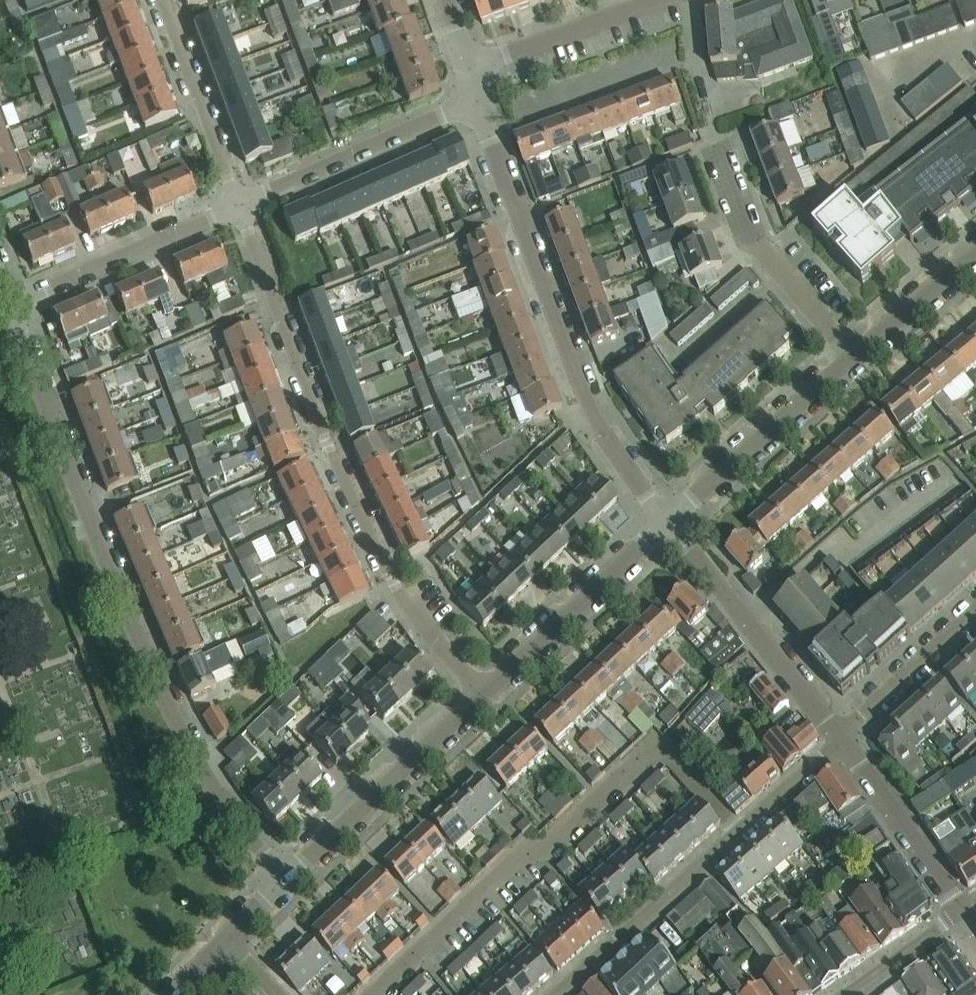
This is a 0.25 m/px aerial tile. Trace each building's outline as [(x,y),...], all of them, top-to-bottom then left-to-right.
[(133,7),(130,0),(96,0),(103,18),(133,7)] [(327,1),(333,16),(360,7),(358,4),(367,1),(370,11),(400,0),(329,0),(327,1)] [(401,8),(399,1),(401,0),(400,0),(370,11),(379,34),(409,23),(403,7),(401,8)] [(483,25),(507,16),(502,0),(474,0),(483,25)] [(532,7),(529,0),(502,0),(507,16),(532,7)] [(791,0),(773,0),(738,13),(733,15),(733,12),(723,13),(722,13),(707,14),(708,27),(709,37),(709,39),(711,62),(712,66),(717,82),(746,80),(746,78),(757,77),(758,79),(813,59),(803,31),(791,0)] [(816,15),(829,10),(827,5),(833,3),(840,0),(810,0),(816,15)] [(975,22),(968,0),(965,0),(956,3),(964,27),(975,22)] [(975,22),(975,0),(968,0),(975,22)] [(10,18),(19,14),(14,1),(5,4),(10,18)] [(948,32),(959,28),(951,5),(940,10),(948,32)] [(111,40),(141,29),(133,7),(103,18),(111,40)] [(269,24),(281,20),(276,7),(264,12),(269,24)] [(827,44),(840,39),(829,10),(816,15),(827,44)] [(937,36),(948,32),(940,10),(929,14),(937,36)] [(38,43),(61,34),(53,12),(29,21),(38,43)] [(15,31),(24,28),(19,14),(10,18),(15,31)] [(926,41),(937,36),(929,14),(917,18),(926,41)] [(202,49),(229,39),(220,17),(194,27),(202,49)] [(914,45),(926,41),(917,18),(906,22),(914,45)] [(274,38),(286,33),(281,20),(269,24),(274,38)] [(295,40),(305,36),(300,21),(290,25),(295,40)] [(413,22),(409,23),(379,34),(379,35),(383,33),(391,55),(421,44),(413,22)] [(901,50),(914,45),(906,22),(893,27),(901,50)] [(46,65),(59,60),(65,57),(60,45),(88,35),(84,25),(61,34),(38,43),(46,65)] [(901,50),(893,27),(890,28),(880,32),(888,54),(901,50)] [(120,62),(150,51),(141,29),(111,40),(116,53),(105,58),(108,66),(120,62)] [(871,60),(888,54),(880,32),(863,38),(871,60)] [(301,55),(311,51),(305,36),(295,40),(301,55)] [(211,72),(237,62),(229,39),(202,49),(211,72)] [(400,78),(430,67),(421,44),(391,55),(400,78)] [(128,84),(158,73),(150,51),(120,62),(128,84)] [(286,70),(298,65),(293,52),(281,57),(286,70)] [(54,87),(67,82),(59,60),(46,65),(54,87)] [(219,95),(246,85),(237,62),(211,72),(219,95)] [(842,81),(864,73),(860,62),(838,70),(842,81)] [(291,83),(303,78),(298,65),(286,70),(291,83)] [(953,91),(957,88),(962,84),(947,65),(938,73),(953,91)] [(312,85),(323,81),(317,67),(307,71),(312,85)] [(408,101),(438,90),(430,67),(400,78),(408,101)] [(136,106),(166,94),(158,73),(128,84),(136,106)] [(846,93),(869,84),(864,73),(842,81),(846,93)] [(944,99),(953,91),(938,73),(928,80),(944,99)] [(33,79),(38,93),(48,90),(42,75),(33,79)] [(686,121),(681,107),(682,106),(672,80),(644,91),(654,117),(671,111),(676,125),(686,121)] [(934,107),(942,100),(944,99),(928,80),(919,88),(934,107)] [(318,100),(328,96),(323,81),(312,85),(318,100)] [(67,82),(54,87),(58,97),(71,92),(67,82)] [(850,104),(873,96),(869,84),(846,93),(850,104)] [(228,117),(254,107),(246,85),(219,95),(228,117)] [(969,87),(963,92),(971,101),(975,97),(975,95),(969,87)] [(925,114),(934,107),(919,88),(910,95),(925,114)] [(43,108),(53,104),(48,90),(38,93),(43,108)] [(629,126),(654,117),(644,91),(619,100),(629,126)] [(971,101),(963,92),(957,97),(965,107),(971,101)] [(145,128),(156,123),(175,116),(166,94),(136,106),(145,128)] [(916,122),(925,114),(910,95),(901,103),(916,122)] [(854,115),(877,107),(873,96),(850,104),(854,115)] [(303,115),(315,110),(310,97),(298,102),(303,115)] [(965,107),(957,97),(951,102),(958,112),(965,107)] [(602,136),(629,126),(619,100),(593,110),(602,136)] [(945,107),(952,117),(958,112),(951,102),(945,107)] [(777,123),(794,117),(789,104),(772,110),(777,123)] [(329,131),(340,127),(332,106),(321,110),(329,131)] [(236,140),(263,130),(254,107),(228,117),(236,140)] [(858,127),(881,119),(877,107),(854,115),(858,127)] [(952,117),(945,107),(938,112),(946,122),(952,117)] [(8,131),(0,109),(0,135),(8,131)] [(581,152),(604,144),(602,136),(593,110),(567,119),(577,146),(578,145),(581,152)] [(932,118),(940,127),(946,122),(938,112),(932,118)] [(838,131),(851,126),(846,114),(834,118),(838,131)] [(80,115),(67,120),(71,131),(83,126),(80,115)] [(940,127),(932,118),(926,123),(934,132),(940,127)] [(550,155),(577,146),(567,119),(540,129),(550,155)] [(862,138),(885,130),(881,119),(858,127),(862,138)] [(311,138),(324,133),(319,120),(306,125),(311,138)] [(60,122),(50,126),(56,141),(65,137),(60,122)] [(926,123),(920,128),(927,137),(934,132),(926,123)] [(897,255),(888,245),(903,232),(911,242),(975,191),(975,125),(879,201),(882,205),(865,218),(850,201),(847,203),(845,200),(823,220),(813,228),(830,247),(837,240),(845,249),(837,255),(863,284),(870,278),(897,255)] [(74,141),(87,136),(83,126),(71,131),(74,141)] [(152,152),(164,147),(182,138),(177,127),(147,140),(152,152)] [(761,160),(787,150),(778,127),(752,137),(761,160)] [(921,142),(927,137),(920,128),(914,133),(921,142)] [(550,155),(540,129),(515,138),(525,165),(526,165),(531,179),(539,201),(550,198),(541,175),(536,161),(550,155)] [(269,146),(263,130),(236,140),(245,163),(260,157),(263,167),(292,155),(286,139),(269,146)] [(867,151),(890,142),(885,130),(862,138),(867,151)] [(17,155),(8,131),(0,135),(0,161),(17,155)] [(670,153),(690,146),(692,145),(688,133),(665,142),(670,153)] [(921,142),(914,133),(907,138),(915,147),(921,142)] [(67,170),(76,166),(65,137),(56,141),(67,170)] [(847,154),(859,149),(855,137),(842,141),(847,154)] [(445,178),(446,178),(445,175),(468,165),(456,138),(432,148),(432,150),(445,178)] [(907,138),(901,143),(909,152),(915,147),(907,138)] [(151,172),(158,169),(159,169),(151,152),(152,152),(147,140),(138,144),(151,172)] [(618,172),(626,169),(617,143),(609,146),(618,172)] [(903,157),(909,152),(901,143),(895,148),(903,157)] [(643,164),(653,161),(648,147),(638,151),(643,164)] [(895,148),(889,153),(896,162),(903,157),(895,148)] [(852,167),(864,162),(859,149),(847,154),(852,167)] [(424,188),(445,178),(432,150),(412,160),(424,188)] [(769,183),(795,173),(787,150),(761,160),(769,183)] [(633,168),(643,164),(638,151),(628,155),(633,168)] [(890,168),(896,162),(889,153),(883,158),(890,168)] [(113,176),(125,172),(117,154),(106,158),(113,176)] [(13,183),(26,179),(17,155),(0,161),(0,188),(13,183)] [(876,163),(884,173),(890,168),(883,158),(876,163)] [(180,159),(159,169),(158,169),(164,181),(175,205),(196,196),(180,159)] [(403,197),(424,188),(412,160),(391,169),(403,197)] [(96,190),(105,186),(99,174),(103,172),(98,161),(86,167),(91,178),(96,190)] [(870,168),(878,178),(884,173),(876,163),(870,168)] [(591,185),(601,181),(596,167),(586,171),(591,185)] [(623,190),(655,179),(650,167),(619,179),(623,190)] [(664,205),(694,194),(685,167),(655,179),(664,205)] [(864,173),(872,183),(878,178),(870,168),(864,173)] [(383,206),(403,197),(391,169),(370,178),(383,206)] [(580,189),(591,185),(586,171),(575,175),(580,189)] [(778,206),(783,204),(804,196),(795,173),(769,183),(778,206)] [(864,173),(858,179),(865,188),(872,183),(864,173)] [(67,208),(80,203),(68,175),(56,181),(63,199),(67,208)] [(88,194),(96,190),(91,178),(83,181),(88,194)] [(362,215),(383,206),(370,178),(349,187),(362,215)] [(858,179),(852,184),(859,193),(865,188),(858,179)] [(39,225),(53,257),(75,247),(67,229),(65,224),(61,216),(55,219),(49,205),(63,199),(56,181),(26,193),(40,224),(39,224),(39,225)] [(152,214),(175,205),(164,181),(142,191),(152,214)] [(845,189),(853,198),(859,193),(852,184),(845,189)] [(341,224),(362,215),(349,187),(329,196),(341,224)] [(847,203),(850,201),(853,198),(845,189),(839,194),(845,200),(847,203)] [(112,227),(135,217),(124,193),(101,203),(112,227)] [(647,255),(670,246),(697,236),(693,225),(704,220),(694,194),(664,205),(674,231),(665,235),(643,243),(647,255)] [(320,233),(341,224),(329,196),(308,205),(320,233)] [(89,237),(112,227),(101,203),(79,213),(89,237)] [(320,233),(308,205),(307,203),(283,214),(295,241),(318,231),(319,234),(320,233)] [(625,211),(611,216),(614,226),(628,221),(625,211)] [(582,238),(573,213),(547,223),(548,226),(545,227),(549,238),(552,237),(556,248),(582,238)] [(468,229),(483,223),(479,215),(465,221),(468,229)] [(454,235),(468,229),(465,221),(451,227),(454,235)] [(618,235),(632,230),(628,221),(614,226),(618,235)] [(32,266),(53,257),(39,225),(18,234),(22,241),(32,266)] [(473,267),(501,257),(503,256),(494,231),(466,241),(475,265),(472,266),(473,267)] [(425,247),(439,241),(436,233),(421,239),(425,247)] [(683,256),(692,279),(694,278),(699,290),(719,283),(715,270),(722,267),(712,240),(700,245),(697,236),(670,246),(675,259),(683,256)] [(591,263),(582,238),(556,248),(557,251),(554,252),(558,262),(561,262),(565,272),(591,263)] [(410,253),(425,247),(421,239),(407,245),(410,253)] [(232,280),(216,243),(194,253),(205,278),(206,278),(218,306),(222,317),(244,308),(240,296),(230,300),(223,284),(232,280)] [(627,261),(641,256),(637,246),(623,251),(627,261)] [(653,268),(675,259),(670,246),(647,255),(653,268)] [(383,264),(398,259),(394,250),(380,256),(383,264)] [(187,294),(197,289),(194,283),(205,278),(194,253),(173,262),(187,294)] [(369,270),(383,264),(380,256),(365,262),(369,270)] [(480,289),(509,278),(501,257),(473,267),(480,289)] [(600,287),(591,263),(565,272),(566,275),(563,276),(567,287),(570,286),(574,297),(600,287)] [(339,281),(353,276),(350,268),(336,273),(339,281)] [(759,284),(746,270),(741,274),(749,284),(754,289),(759,284)] [(174,311),(169,298),(158,273),(136,282),(147,308),(158,303),(164,315),(174,311)] [(324,287),(339,281),(336,273),(321,279),(324,287)] [(749,284),(741,274),(736,279),(744,289),(749,284)] [(488,310),(517,299),(509,278),(480,289),(481,289),(451,300),(456,313),(486,302),(488,310)] [(736,279),(731,283),(739,293),(744,289),(736,279)] [(401,280),(393,283),(397,295),(406,292),(401,280)] [(126,317),(147,308),(136,282),(115,292),(126,317)] [(386,282),(377,285),(382,298),(390,295),(386,282)] [(731,283),(726,288),(734,298),(739,293),(731,283)] [(651,284),(638,289),(641,299),(655,294),(651,284)] [(609,312),(600,287),(574,297),(575,299),(572,300),(576,311),(579,310),(583,322),(609,312)] [(726,288),(720,292),(729,302),(734,298),(726,288)] [(406,292),(397,295),(402,308),(410,305),(406,292)] [(720,292),(715,297),(724,307),(729,302),(720,292)] [(653,343),(668,329),(655,294),(641,299),(637,301),(653,343)] [(99,303),(96,295),(74,305),(88,337),(109,327),(118,323),(108,299),(99,303)] [(306,326),(330,317),(321,295),(298,303),(306,326)] [(390,295),(382,298),(386,310),(395,307),(390,295)] [(715,297),(710,301),(719,311),(724,307),(715,297)] [(496,331),(525,320),(517,299),(488,310),(496,331)] [(193,330),(206,325),(197,304),(184,310),(189,323),(193,330)] [(78,342),(88,337),(74,305),(53,314),(64,338),(70,352),(80,348),(78,342)] [(592,346),(611,339),(619,337),(613,322),(630,316),(626,305),(609,312),(583,322),(587,332),(585,333),(589,344),(591,343),(592,346)] [(214,321),(222,317),(218,306),(210,310),(214,321)] [(788,349),(784,345),(794,337),(767,306),(683,381),(686,383),(678,388),(652,352),(614,379),(624,394),(625,393),(624,391),(628,388),(635,398),(630,402),(640,416),(641,416),(640,414),(644,411),(651,421),(645,424),(656,439),(657,438),(656,437),(660,434),(667,444),(700,421),(696,415),(706,406),(714,416),(728,404),(727,403),(726,404),(722,400),(731,392),(735,397),(749,385),(748,384),(746,386),(743,382),(751,374),(756,379),(769,367),(768,366),(767,367),(764,363),(772,356),(776,361),(790,349),(789,348),(788,349)] [(705,306),(700,310),(709,320),(714,315),(705,306)] [(700,310),(695,315),(703,324),(709,320),(700,310)] [(416,312),(406,316),(414,338),(424,334),(416,312)] [(162,343),(171,340),(160,314),(151,318),(158,332),(162,343)] [(695,315),(690,319),(698,329),(703,324),(695,315)] [(315,349),(339,340),(330,317),(306,326),(315,349)] [(408,340),(403,328),(399,317),(390,321),(391,323),(360,334),(363,342),(394,331),(399,343),(408,340)] [(690,319),(685,324),(693,333),(698,329),(690,319)] [(504,352),(533,342),(525,320),(496,331),(504,352)] [(685,324),(680,328),(688,338),(693,333),(685,324)] [(222,364),(261,348),(253,326),(223,337),(228,350),(218,354),(222,364)] [(680,328),(675,333),(683,342),(688,338),(680,328)] [(154,347),(162,343),(158,332),(148,336),(154,347)] [(675,333),(670,337),(678,347),(683,342),(675,333)] [(418,350),(429,346),(424,334),(414,338),(418,350)] [(970,336),(948,354),(965,376),(975,367),(975,344),(970,336)] [(343,352),(339,340),(315,349),(323,372),(357,359),(353,349),(343,352)] [(404,356),(412,352),(408,340),(399,343),(404,356)] [(512,373),(541,363),(533,342),(504,352),(512,373)] [(167,384),(179,380),(175,370),(184,367),(176,345),(155,353),(167,384)] [(103,369),(98,358),(93,347),(85,351),(90,361),(63,373),(68,384),(103,369)] [(270,370),(261,348),(222,364),(225,374),(235,370),(240,381),(270,370)] [(103,369),(111,365),(106,354),(98,358),(103,369)] [(943,393),(965,376),(948,354),(926,372),(943,393)] [(332,395),(356,386),(352,375),(361,371),(357,359),(323,372),(332,395)] [(443,361),(425,368),(429,380),(437,377),(437,376),(448,372),(443,361)] [(520,395),(549,384),(541,363),(512,373),(520,395)] [(467,364),(453,368),(456,381),(470,378),(467,364)] [(148,384),(157,380),(152,366),(143,369),(148,384)] [(278,392),(270,370),(240,381),(244,393),(235,397),(238,407),(248,403),(278,392)] [(953,406),(943,393),(926,372),(904,390),(921,411),(933,402),(963,438),(975,432),(964,418),(953,406)] [(416,389),(425,386),(420,373),(411,376),(416,389)] [(437,377),(429,380),(434,392),(442,389),(437,377)] [(184,393),(179,380),(167,384),(175,405),(206,394),(203,386),(184,393)] [(519,424),(532,419),(560,408),(551,383),(549,384),(520,395),(521,396),(510,400),(519,424)] [(107,410),(112,408),(103,385),(71,396),(80,420),(107,410)] [(360,397),(356,386),(332,395),(341,418),(375,405),(371,393),(360,397)] [(424,410),(432,406),(425,386),(416,389),(424,410)] [(175,405),(183,428),(195,423),(191,410),(220,399),(217,390),(206,394),(175,405)] [(906,436),(918,426),(912,419),(921,411),(904,390),(882,408),(900,429),(906,436)] [(256,425),(286,414),(278,392),(248,403),(256,425)] [(160,417),(170,413),(164,399),(155,403),(160,417)] [(964,418),(970,413),(960,400),(953,406),(964,418)] [(449,404),(441,408),(442,410),(449,424),(457,420),(450,407),(449,404)] [(349,440),(368,433),(373,431),(365,409),(375,405),(341,418),(349,440)] [(80,420),(89,444),(115,434),(107,410),(80,420)] [(436,434),(444,430),(440,422),(435,412),(423,416),(432,435),(435,434),(436,434)] [(166,431),(175,427),(170,413),(160,417),(166,431)] [(873,452),(895,434),(877,413),(855,432),(873,452)] [(255,451),(294,436),(286,414),(256,425),(260,437),(251,440),(255,451)] [(457,420),(449,424),(456,439),(464,435),(462,431),(474,425),(469,416),(457,421),(457,420)] [(183,428),(191,449),(207,444),(199,422),(183,428)] [(935,442),(942,436),(932,424),(925,429),(935,442)] [(852,471),(873,452),(855,432),(834,450),(852,471)] [(391,446),(384,433),(375,437),(352,448),(363,470),(386,459),(403,451),(399,442),(391,446)] [(98,468),(124,458),(124,457),(115,434),(89,444),(98,468)] [(303,458),(294,436),(255,451),(259,460),(268,457),(273,469),(303,458)] [(446,457),(455,453),(449,441),(441,445),(446,457)] [(966,454),(973,450),(969,443),(962,447),(966,454)] [(130,455),(139,452),(137,444),(127,447),(130,455)] [(188,461),(182,447),(173,450),(178,464),(188,461)] [(549,464),(555,458),(547,450),(541,455),(549,464)] [(831,489),(841,481),(852,471),(834,450),(813,469),(831,489)] [(455,453),(446,457),(452,468),(460,464),(455,453)] [(244,454),(212,466),(212,467),(200,471),(203,481),(215,476),(216,476),(248,464),(244,454)] [(124,458),(98,468),(107,491),(116,488),(139,479),(130,455),(124,457),(124,458)] [(543,469),(549,464),(541,455),(535,461),(543,469)] [(200,471),(212,467),(212,466),(208,456),(196,461),(200,471)] [(893,475),(900,469),(889,457),(883,463),(893,475)] [(373,492),(396,481),(386,459),(363,470),(373,492)] [(887,481),(893,475),(883,463),(876,469),(887,481)] [(287,500),(316,486),(305,465),(277,479),(287,500)] [(810,508),(831,489),(813,469),(792,488),(810,508)] [(474,493),(465,473),(456,478),(423,496),(427,504),(451,491),(454,498),(464,493),(466,497),(474,493)] [(599,517),(616,501),(592,476),(576,492),(599,517)] [(516,478),(508,486),(513,492),(522,484),(516,478)] [(384,514),(407,503),(396,481),(373,492),(384,514)] [(193,503),(202,500),(196,485),(187,489),(193,503)] [(297,521),(326,507),(316,486),(287,500),(297,521)] [(513,492),(508,486),(499,494),(505,500),(513,492)] [(789,527),(810,508),(792,488),(771,506),(789,527)] [(224,531),(236,525),(234,520),(256,509),(248,492),(224,501),(212,507),(224,531)] [(582,532),(599,517),(576,492),(559,508),(582,532)] [(975,505),(975,495),(973,492),(968,496),(965,493),(961,496),(972,507),(975,505)] [(474,493),(466,497),(471,508),(478,502),(474,493)] [(850,511),(857,506),(848,495),(841,501),(850,511)] [(972,507),(961,496),(955,501),(965,512),(972,507)] [(844,517),(850,511),(841,501),(835,506),(844,517)] [(959,517),(965,512),(955,501),(948,505),(959,517)] [(412,513),(407,503),(384,514),(395,536),(417,525),(417,524),(426,520),(421,509),(412,513)] [(952,522),(959,517),(948,505),(941,510),(952,522)] [(768,545),(789,527),(771,506),(749,525),(753,529),(767,545),(768,545)] [(124,544),(155,530),(145,507),(114,520),(124,544)] [(307,542),(336,528),(326,507),(297,521),(307,542)] [(566,548),(582,532),(559,508),(542,523),(566,548)] [(193,542),(207,534),(216,530),(210,518),(207,510),(198,513),(202,522),(188,529),(193,542)] [(480,524),(488,516),(483,510),(474,518),(480,524)] [(945,527),(952,522),(941,510),(934,515),(945,527)] [(243,538),(275,522),(270,512),(241,526),(240,523),(236,525),(224,531),(229,540),(233,549),(245,543),(243,538)] [(848,520),(859,532),(868,524),(857,512),(848,520)] [(927,520),(938,532),(945,527),(934,515),(927,520)] [(471,532),(480,524),(474,518),(466,526),(471,532)] [(920,526),(931,538),(938,532),(927,520),(920,526)] [(286,543),(302,536),(295,521),(280,528),(286,543)] [(549,564),(566,548),(542,523),(526,539),(549,564)] [(973,524),(958,537),(975,557),(975,526),(973,524)] [(405,558),(423,549),(428,547),(417,525),(395,536),(405,558)] [(318,563),(346,550),(336,528),(307,542),(318,563)] [(767,545),(753,529),(746,536),(744,535),(726,550),(748,575),(748,576),(751,573),(766,559),(760,552),(767,545)] [(133,567),(159,556),(150,534),(155,531),(155,530),(124,544),(133,567)] [(213,548),(222,544),(216,530),(207,534),(213,548)] [(807,548),(814,542),(805,532),(798,537),(807,548)] [(801,554),(807,548),(798,537),(792,543),(801,554)] [(975,575),(975,557),(958,537),(943,551),(970,580),(975,575)] [(532,580),(549,564),(526,539),(509,555),(532,580)] [(449,557),(455,552),(447,543),(441,549),(449,557)] [(236,556),(245,573),(257,567),(252,557),(256,555),(250,544),(234,552),(236,556)] [(443,563),(449,557),(441,549),(435,554),(443,563)] [(328,584),(356,570),(346,550),(318,563),(328,584)] [(955,594),(970,580),(943,551),(928,565),(955,594)] [(515,595),(532,580),(509,555),(492,571),(515,595)] [(143,590),(169,579),(159,556),(133,567),(143,590)] [(835,576),(841,570),(831,558),(824,564),(835,576)] [(229,580),(238,576),(232,563),(223,568),(229,580)] [(940,608),(955,594),(928,565),(913,578),(940,608)] [(249,582),(261,576),(257,567),(245,573),(249,582)] [(338,606),(367,592),(356,570),(328,584),(319,588),(320,589),(319,589),(324,599),(333,594),(338,606)] [(499,611),(515,595),(492,571),(475,586),(499,611)] [(741,580),(753,595),(762,588),(751,573),(748,576),(748,575),(741,580)] [(849,592),(856,585),(845,574),(838,580),(849,592)] [(235,593),(244,588),(238,576),(229,580),(235,593)] [(925,622),(940,608),(913,578),(898,592),(925,622)] [(153,613),(179,602),(169,579),(143,590),(153,613)] [(777,607),(791,623),(820,597),(805,581),(777,607)] [(482,627),(499,611),(475,586),(459,602),(482,627)] [(670,606),(663,613),(677,629),(689,641),(698,650),(703,645),(697,638),(700,635),(698,633),(692,627),(707,614),(709,612),(686,588),(669,604),(670,606)] [(866,610),(873,604),(862,592),(855,598),(866,610)] [(883,605),(910,635),(925,622),(898,592),(883,605)] [(805,638),(833,612),(820,597),(791,623),(805,638)] [(265,614),(277,609),(272,599),(260,605),(265,614)] [(188,624),(179,602),(153,613),(163,636),(194,623),(194,622),(188,624)] [(847,627),(818,653),(810,660),(843,696),(867,674),(868,675),(871,673),(866,668),(874,661),(878,666),(881,664),(880,663),(910,635),(883,605),(853,633),(847,627)] [(726,621),(714,606),(709,612),(707,614),(720,627),(726,621)] [(245,612),(252,626),(261,622),(254,608),(245,612)] [(657,648),(677,629),(663,613),(659,608),(638,628),(657,648)] [(287,629),(287,628),(277,609),(265,614),(270,624),(275,635),(287,629)] [(364,635),(381,619),(373,611),(356,627),(364,635)] [(818,653),(847,627),(833,612),(805,638),(818,653)] [(373,645),(376,643),(390,629),(381,619),(364,635),(373,645)] [(275,635),(280,644),(303,632),(307,631),(301,620),(287,628),(287,629),(275,635)] [(173,660),(191,652),(204,646),(194,623),(163,636),(173,660)] [(719,638),(701,653),(709,662),(710,663),(711,664),(729,648),(739,639),(729,626),(721,634),(720,633),(717,635),(719,638)] [(636,667),(657,648),(638,628),(617,647),(636,667)] [(257,652),(269,646),(270,646),(263,631),(238,642),(245,658),(257,652)] [(213,687),(208,677),(234,666),(225,646),(177,669),(190,698),(213,687)] [(650,723),(655,716),(633,692),(634,691),(623,680),(636,667),(617,647),(597,667),(616,687),(627,698),(650,723)] [(962,662),(975,677),(975,649),(962,662)] [(415,690),(431,675),(409,651),(393,666),(415,690)] [(680,671),(685,665),(674,654),(669,659),(680,671)] [(332,682),(341,673),(325,656),(316,664),(332,682)] [(673,678),(680,671),(669,659),(661,666),(673,678)] [(975,694),(975,677),(962,662),(945,677),(968,701),(975,694)] [(323,690),(332,682),(316,664),(307,673),(323,690)] [(415,690),(393,666),(377,681),(366,670),(365,671),(398,706),(415,690)] [(595,706),(616,687),(597,667),(576,686),(595,706)] [(383,720),(398,706),(365,671),(358,678),(368,689),(360,697),(383,720)] [(763,679),(759,675),(748,684),(750,685),(747,688),(750,691),(751,690),(775,717),(786,708),(789,706),(765,678),(763,679)] [(946,721),(962,706),(940,682),(924,697),(946,721)] [(574,725),(581,719),(595,706),(576,686),(556,705),(574,725)] [(301,714),(308,707),(291,690),(284,696),(301,714)] [(727,700),(723,697),(718,692),(716,695),(711,701),(715,705),(719,708),(727,700)] [(369,721),(355,706),(347,697),(339,704),(346,710),(337,718),(329,710),(321,718),(329,726),(351,750),(368,734),(362,728),(369,721)] [(703,736),(723,712),(706,697),(685,720),(703,736)] [(929,736),(946,721),(924,697),(907,711),(929,736)] [(650,723),(627,698),(620,704),(631,716),(628,718),(644,735),(653,727),(649,723),(650,723)] [(285,726),(294,717),(278,699),(269,708),(285,726)] [(554,745),(568,731),(574,725),(556,705),(535,725),(549,739),(554,745)] [(275,734),(285,726),(269,708),(259,717),(275,734)] [(781,727),(793,716),(786,708),(775,717),(770,721),(782,734),(802,756),(820,741),(799,717),(784,730),(781,727)] [(217,740),(230,732),(216,709),(203,717),(217,740)] [(918,755),(919,754),(914,749),(929,736),(907,711),(891,726),(895,731),(918,755)] [(305,732),(322,750),(335,765),(351,750),(329,726),(321,718),(305,732)] [(527,769),(548,750),(543,745),(529,730),(509,750),(527,769)] [(603,742),(592,731),(586,737),(597,749),(603,742)] [(901,770),(918,755),(895,731),(879,745),(901,770)] [(782,734),(764,750),(770,757),(783,772),(802,756),(782,734)] [(975,741),(975,740),(971,735),(964,741),(969,747),(975,741)] [(231,762),(248,745),(240,736),(222,753),(231,762)] [(590,755),(597,749),(586,737),(580,743),(590,755)] [(962,753),(969,747),(964,741),(956,747),(962,753)] [(240,771),(257,755),(248,745),(231,762),(240,771)] [(283,770),(282,770),(304,794),(321,778),(299,755),(292,747),(276,763),(283,770)] [(506,789),(527,769),(509,750),(488,769),(502,784),(506,789)] [(736,815),(780,775),(767,760),(722,800),(736,815)] [(954,794),(975,780),(975,766),(973,762),(950,777),(950,778),(944,782),(953,795),(954,794)] [(817,784),(818,784),(794,805),(806,822),(832,805),(838,815),(839,814),(845,822),(866,808),(860,800),(839,769),(817,784)] [(288,809),(304,794),(282,770),(266,786),(288,809)] [(943,783),(944,782),(950,778),(950,777),(945,771),(938,775),(943,783)] [(656,787),(665,779),(659,772),(650,781),(656,787)] [(925,795),(943,783),(938,775),(929,782),(920,789),(925,795)] [(486,816),(502,801),(479,777),(463,792),(486,816)] [(647,796),(656,787),(650,781),(641,790),(647,796)] [(920,818),(935,808),(953,795),(944,782),(943,783),(925,795),(911,804),(920,818)] [(273,824),(288,809),(266,786),(250,800),(273,824)] [(470,832),(486,816),(463,792),(447,807),(470,832)] [(556,819),(566,810),(557,801),(550,793),(543,799),(539,802),(556,819)] [(566,810),(573,803),(564,794),(557,801),(566,810)] [(704,840),(720,825),(707,810),(698,800),(681,815),(704,840)] [(625,817),(634,808),(628,802),(619,811),(625,817)] [(454,847),(470,832),(447,807),(431,822),(454,847)] [(798,840),(808,831),(789,809),(779,818),(780,819),(798,840)] [(615,826),(625,817),(619,811),(609,819),(615,826)] [(975,883),(975,828),(973,824),(966,813),(951,822),(959,834),(940,846),(968,888),(975,883)] [(687,854),(704,840),(681,815),(665,829),(687,854)] [(850,854),(859,847),(882,832),(872,816),(841,838),(850,854)] [(522,834),(525,832),(532,825),(526,819),(516,828),(522,834)] [(798,840),(780,819),(764,833),(787,859),(803,845),(798,840)] [(425,866),(446,846),(427,826),(407,846),(425,866)] [(671,869),(687,854),(665,829),(648,844),(671,869)] [(594,846),(603,837),(597,831),(588,840),(594,846)] [(885,868),(875,856),(891,845),(882,832),(859,847),(884,882),(881,884),(886,891),(894,885),(920,921),(921,920),(931,913),(932,906),(900,858),(885,868)] [(771,873),(787,859),(764,833),(748,847),(771,873)] [(584,855),(594,846),(588,840),(578,848),(584,855)] [(496,859),(505,850),(499,844),(490,853),(496,859)] [(671,869),(648,844),(633,858),(626,849),(624,850),(648,876),(655,884),(671,869)] [(405,885),(425,866),(407,846),(386,865),(405,885)] [(756,887),(771,873),(748,847),(732,861),(756,887)] [(632,890),(648,876),(624,850),(609,864),(632,890)] [(486,868),(496,859),(490,853),(480,861),(486,868)] [(563,875),(572,866),(566,860),(557,869),(563,875)] [(740,901),(756,887),(732,861),(716,874),(740,901)] [(836,889),(842,885),(851,878),(848,875),(858,867),(853,861),(838,873),(829,880),(836,889)] [(617,904),(632,890),(609,864),(593,878),(617,904)] [(391,916),(398,910),(389,901),(400,892),(380,871),(363,886),(391,916)] [(550,887),(560,878),(554,872),(544,881),(550,887)] [(813,891),(823,884),(818,876),(808,884),(813,891)] [(601,918),(617,904),(593,878),(578,892),(588,903),(601,918)] [(723,919),(724,918),(736,907),(712,879),(698,890),(715,910),(723,919)] [(455,898),(461,891),(450,880),(444,886),(455,898)] [(873,890),(868,882),(860,888),(864,893),(861,895),(863,899),(855,905),(884,946),(905,932),(874,889),(873,890)] [(803,898),(813,891),(808,884),(798,891),(803,898)] [(886,891),(881,884),(874,889),(905,932),(920,921),(894,885),(886,891)] [(391,916),(363,886),(346,902),(366,923),(376,914),(384,922),(391,916)] [(448,904),(455,898),(444,886),(437,892),(448,904)] [(707,917),(715,910),(698,890),(690,898),(707,917)] [(529,907),(538,899),(532,892),(523,901),(529,907)] [(699,924),(707,917),(690,898),(682,905),(699,924)] [(827,900),(819,905),(838,932),(841,937),(860,963),(880,949),(849,908),(838,916),(827,900)] [(520,916),(529,907),(523,901),(514,909),(520,916)] [(785,901),(776,907),(781,914),(790,908),(785,901)] [(358,948),(365,941),(357,932),(366,923),(346,902),(330,918),(358,948)] [(589,943),(604,929),(591,914),(581,902),(565,916),(589,943)] [(691,931),(699,924),(682,905),(674,912),(691,931)] [(739,910),(736,907),(724,918),(727,921),(732,927),(755,954),(772,976),(765,981),(776,994),(810,994),(768,938),(766,936),(755,923),(753,925),(739,910)] [(769,923),(781,914),(776,907),(764,916),(769,923)] [(683,938),(691,931),(674,912),(666,919),(679,934),(683,938)] [(421,930),(428,923),(420,914),(412,922),(421,930)] [(573,957),(589,943),(565,916),(550,930),(573,957)] [(358,948),(330,918),(313,933),(333,954),(344,944),(352,953),(358,948)] [(495,939),(504,931),(498,924),(489,933),(495,939)] [(732,927),(722,935),(718,930),(697,950),(718,978),(732,994),(768,994),(762,986),(748,994),(746,992),(749,990),(733,970),(755,954),(732,927)] [(833,944),(820,927),(812,932),(811,930),(807,933),(840,977),(860,963),(841,937),(833,944)] [(768,938),(810,994),(815,994),(840,977),(807,933),(799,939),(791,945),(780,929),(768,938)] [(557,971),(573,957),(550,930),(534,944),(557,971)] [(482,955),(487,950),(485,948),(495,939),(489,933),(479,942),(480,942),(474,948),(482,955)] [(676,967),(647,936),(600,979),(613,994),(696,994),(676,967)] [(315,978),(331,962),(308,938),(292,953),(315,978)] [(395,953),(403,946),(395,938),(387,945),(395,953)] [(388,961),(395,953),(387,945),(380,952),(388,961)] [(952,947),(929,963),(924,967),(944,994),(975,994),(975,981),(952,947)] [(536,989),(553,974),(532,949),(515,963),(536,989)] [(299,993),(315,978),(292,953),(276,969),(299,993)] [(463,969),(472,960),(466,954),(457,963),(463,969)] [(454,978),(463,969),(457,963),(448,971),(454,978)] [(536,989),(515,963),(498,977),(513,994),(529,994),(536,989)] [(924,967),(924,966),(893,988),(898,994),(944,994),(924,967)] [(362,984),(368,979),(370,977),(362,968),(354,976),(362,984)] [(498,977),(481,991),(484,994),(513,994),(498,977)] [(418,993),(427,985),(421,978),(411,986),(418,993)] [(582,994),(613,994),(600,979),(582,994)] [(418,993),(411,986),(402,994),(416,994),(418,993)]
